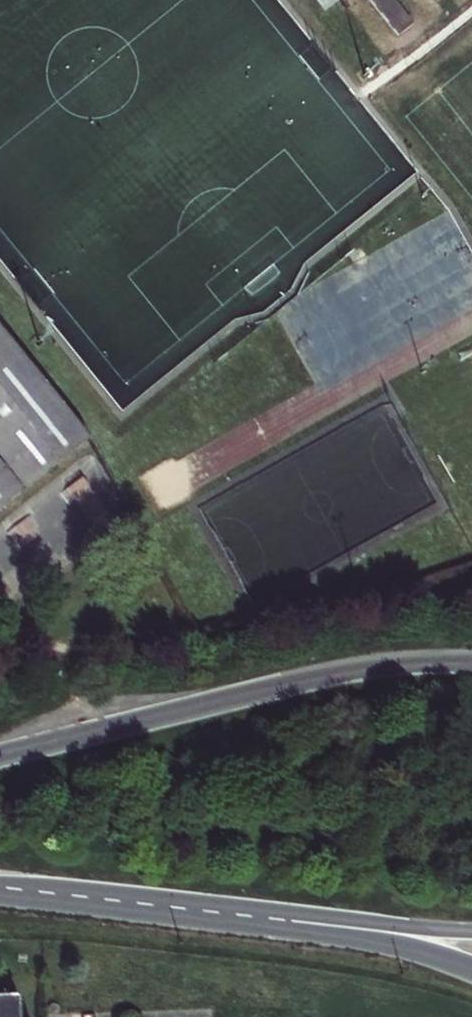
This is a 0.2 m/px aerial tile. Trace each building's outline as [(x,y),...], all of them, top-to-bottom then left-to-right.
[(397,37),(413,24),(393,0),(368,0),(397,37)] [(88,439),(0,330),(0,511),(88,439)] [(0,997),(0,1016),(17,1016),(17,996),(0,997)]
